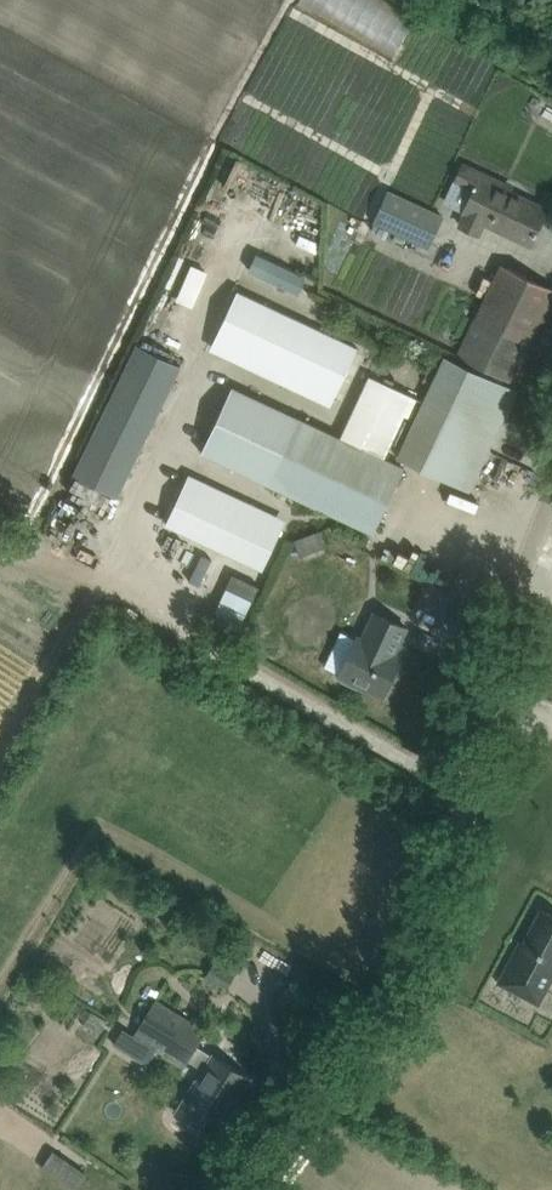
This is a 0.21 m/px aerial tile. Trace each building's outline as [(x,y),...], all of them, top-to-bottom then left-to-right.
[(381,0),(372,0),(358,25),(415,57),(431,28),(381,0)] [(436,66),(428,80),(467,103),(476,88),(436,66)] [(542,100),(520,117),(530,130),(535,126),(538,130),(542,131),(549,125),(550,121),(547,117),(551,113),(542,100)] [(463,213),(465,214),(460,225),(478,234),(484,222),(530,244),(547,208),(499,186),(502,181),(464,164),(455,182),(473,190),(463,213)] [(374,221),(429,247),(443,216),(388,190),(374,221)] [(460,282),(473,259),(462,253),(450,277),(460,282)] [(458,354),(511,380),(528,343),(550,353),(551,350),(551,287),(502,263),(476,318),(475,318),(458,354)] [(373,349),(253,292),(229,343),(349,400),(373,349)] [(462,338),(466,324),(448,319),(444,332),(462,338)] [(397,457),(470,491),(517,389),(508,385),(444,356),(397,457)] [(368,376),(341,436),(386,456),(413,396),(368,376)] [(205,452),(375,532),(405,469),(236,391),(205,452)] [(263,569),(283,527),(186,481),(166,523),(263,569)] [(468,519),(467,529),(499,533),(500,522),(468,519)] [(205,565),(210,549),(163,536),(159,552),(205,565)] [(328,542),(310,544),(312,558),(330,556),(328,542)] [(248,640),(262,613),(227,595),(213,622),(248,640)] [(384,695),(395,671),(387,667),(406,627),(375,612),(363,639),(357,637),(340,674),(343,676),(341,680),(357,688),(359,684),(384,695)] [(542,908),(524,942),(520,940),(498,982),(524,996),(526,994),(537,1000),(551,971),(551,914),(542,908)] [(213,961),(203,977),(218,986),(220,983),(226,987),(234,974),(213,961)] [(200,1128),(211,1111),(220,1117),(235,1093),(239,1095),(250,1077),(224,1061),(195,1043),(205,1027),(156,997),(153,1001),(149,999),(151,996),(148,994),(146,997),(144,996),(140,1004),(149,1009),(134,1032),(136,1033),(134,1035),(124,1029),(115,1045),(147,1064),(157,1046),(183,1062),(187,1055),(204,1066),(195,1081),(202,1085),(194,1099),(187,1095),(176,1113),(200,1128)] [(72,1078),(88,1081),(91,1064),(75,1061),(72,1078)] [(54,1149),(42,1167),(74,1189),(86,1171),(54,1149)]
